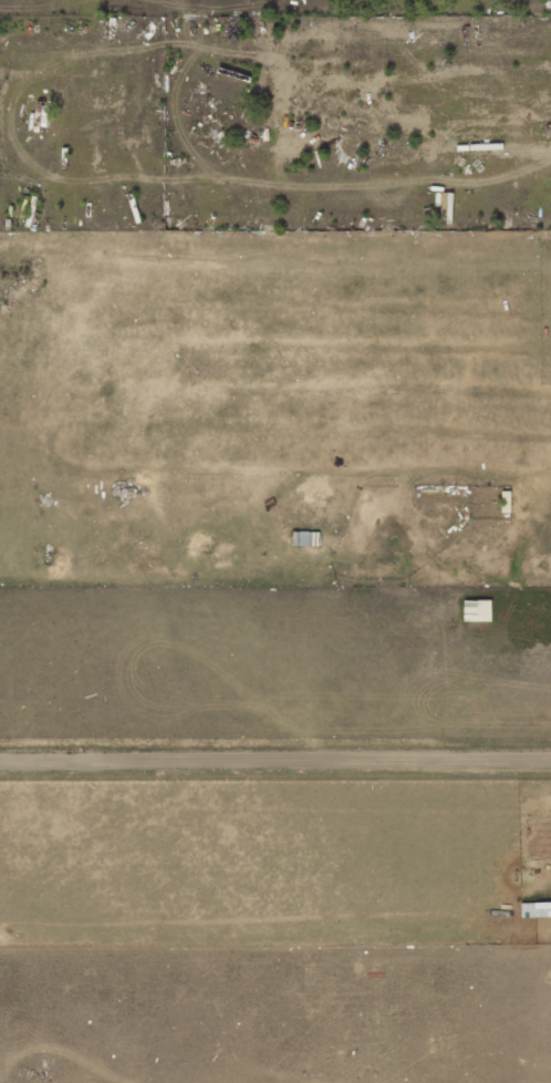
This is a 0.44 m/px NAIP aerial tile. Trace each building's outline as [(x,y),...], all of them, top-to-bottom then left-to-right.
[(491,621),(491,600),(463,601),(464,621),(491,621)]
